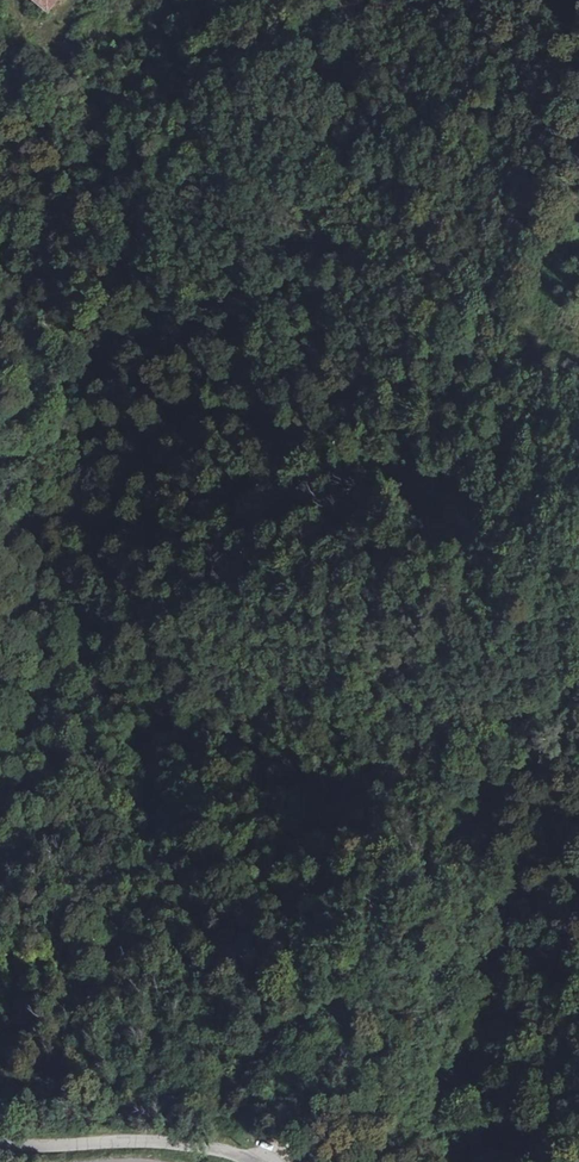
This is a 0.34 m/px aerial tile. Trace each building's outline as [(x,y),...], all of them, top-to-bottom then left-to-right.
[(58,14),(67,0),(38,0),(58,14)] [(73,46),(82,54),(88,47),(79,39),(73,46)]
